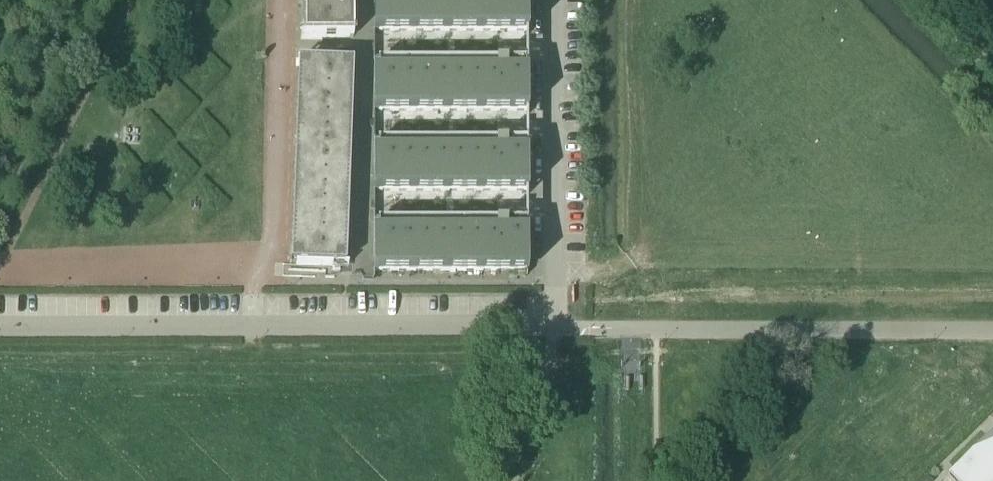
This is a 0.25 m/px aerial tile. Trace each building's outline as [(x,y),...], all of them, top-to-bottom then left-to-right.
[(303,38),(301,38),(301,40),(352,40),(352,44),(352,52),(352,61),(352,90),(352,279),(363,279),(363,283),(372,283),(373,279),(374,279),(374,272),(527,272),(527,276),(527,221),(527,222),(377,222),(374,222),(374,211),(374,205),(374,192),(527,192),(526,196),(527,196),(527,141),(527,142),(376,142),(374,142),(374,125),(374,112),(527,112),(527,116),(527,61),(527,62),(377,62),(374,62),(374,45),(374,32),(527,32),(527,36),(527,0),(303,0),(303,38)] [(297,244),(296,266),(332,267),(339,65),(340,65),(340,64),(298,62),(298,63),(303,64),(297,244)] [(955,470),(947,477),(951,480),(992,480),(992,433),(955,470)]
